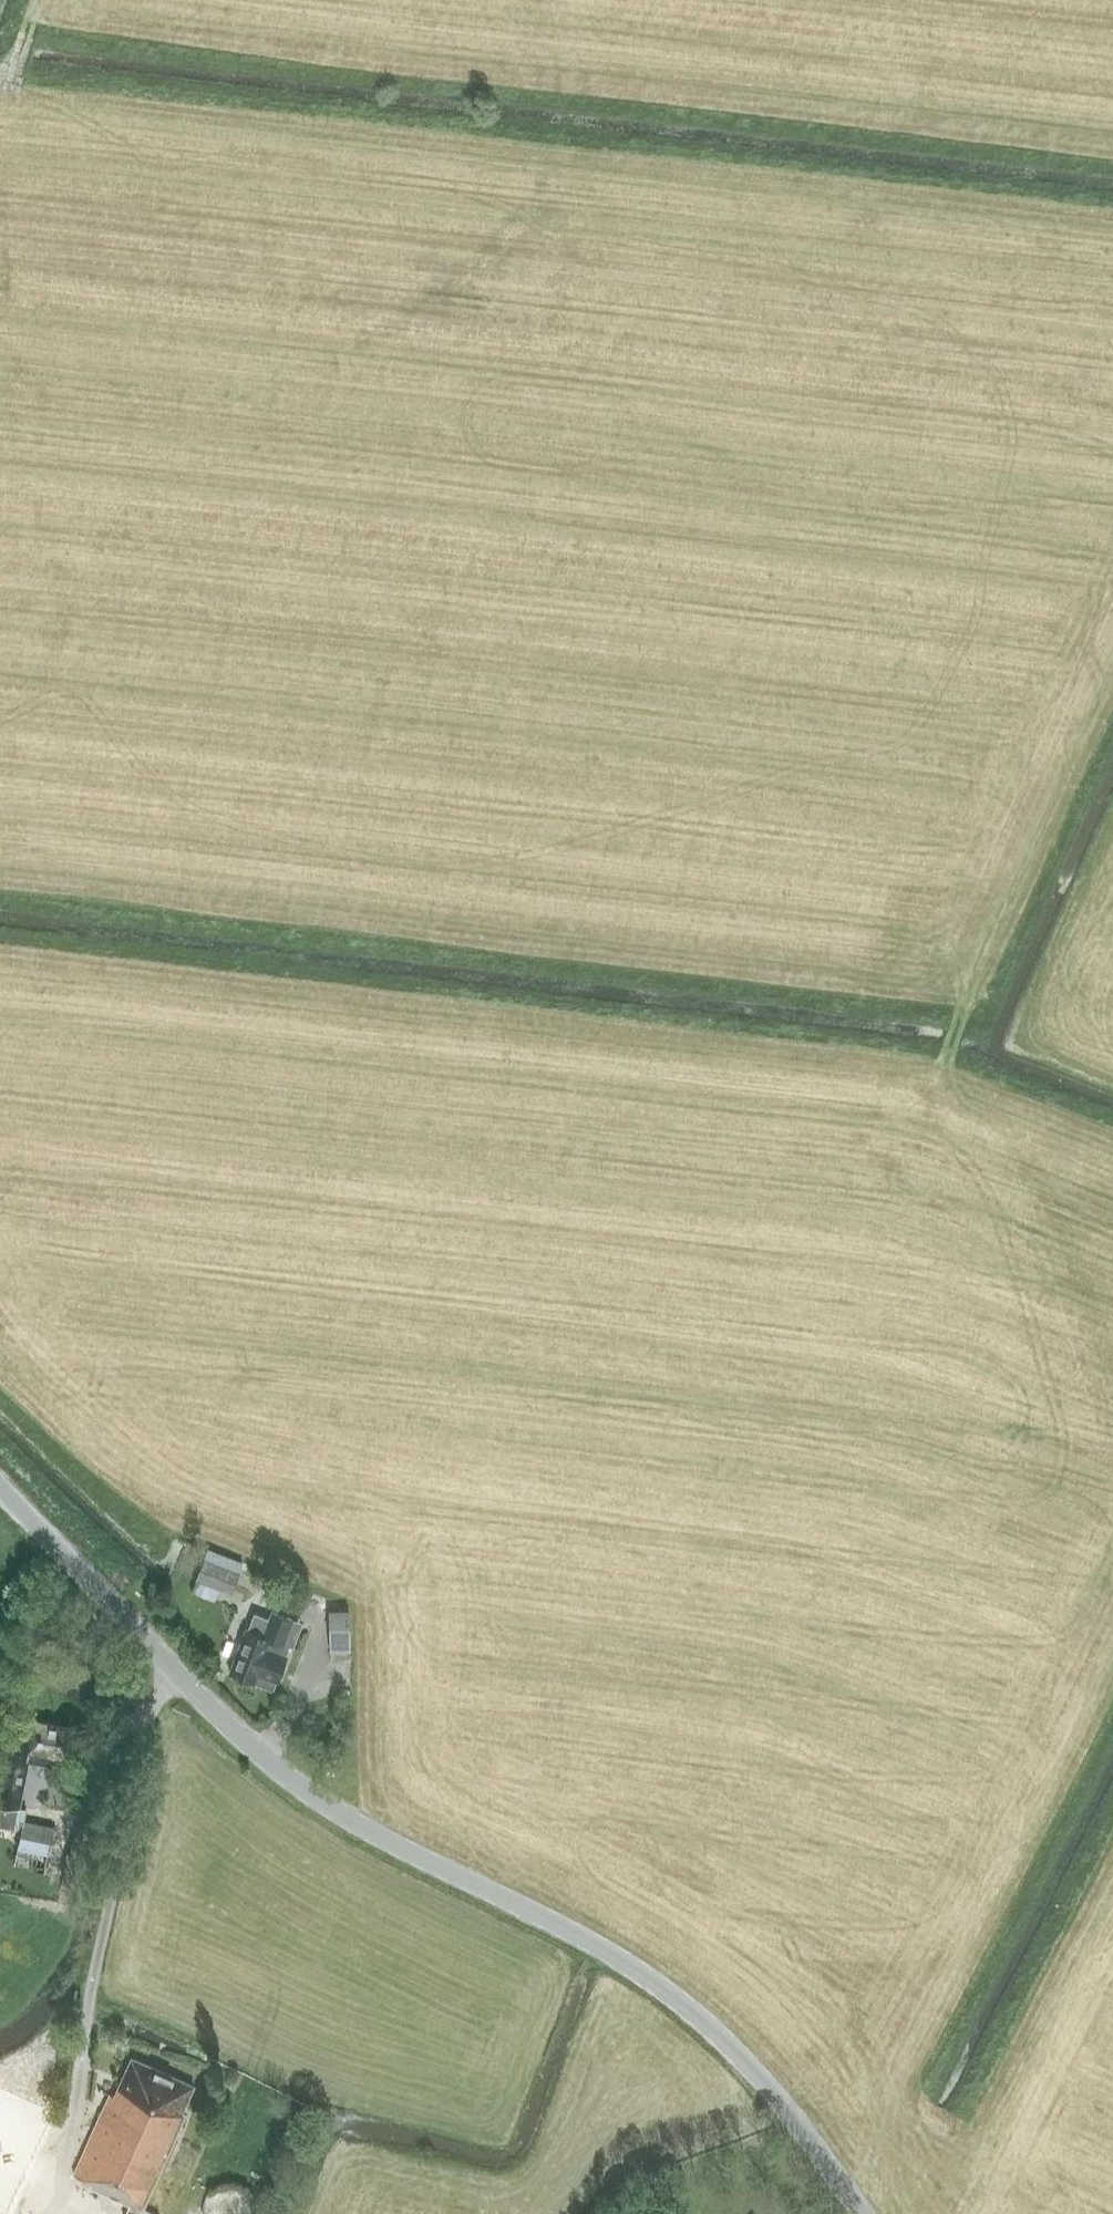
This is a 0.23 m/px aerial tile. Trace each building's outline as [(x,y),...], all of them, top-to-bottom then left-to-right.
[(198,1580),(232,1593),(240,1572),(206,1559),(198,1580)] [(329,1639),(350,1638),(349,1610),(328,1610),(329,1639)] [(302,1623),(271,1611),(269,1617),(255,1612),(248,1630),(245,1629),(229,1672),(272,1689),(288,1646),(293,1648),(302,1623)] [(8,1839),(15,1807),(19,1808),(28,1762),(51,1766),(54,1753),(65,1755),(70,1728),(9,1716),(0,1759),(0,1837),(8,1839)] [(23,1819),(17,1848),(47,1854),(53,1825),(23,1819)] [(74,2174),(94,2183),(92,2187),(130,2204),(125,2213),(154,2213),(144,2208),(186,2114),(182,2112),(193,2085),(132,2057),(114,2096),(110,2094),(74,2174)] [(18,2140),(43,2151),(54,2126),(29,2115),(18,2140)] [(256,2207),(253,2197),(246,2188),(237,2184),(227,2182),(217,2185),(209,2192),(204,2201),(203,2211),(204,2213),(255,2213),(256,2207)]
